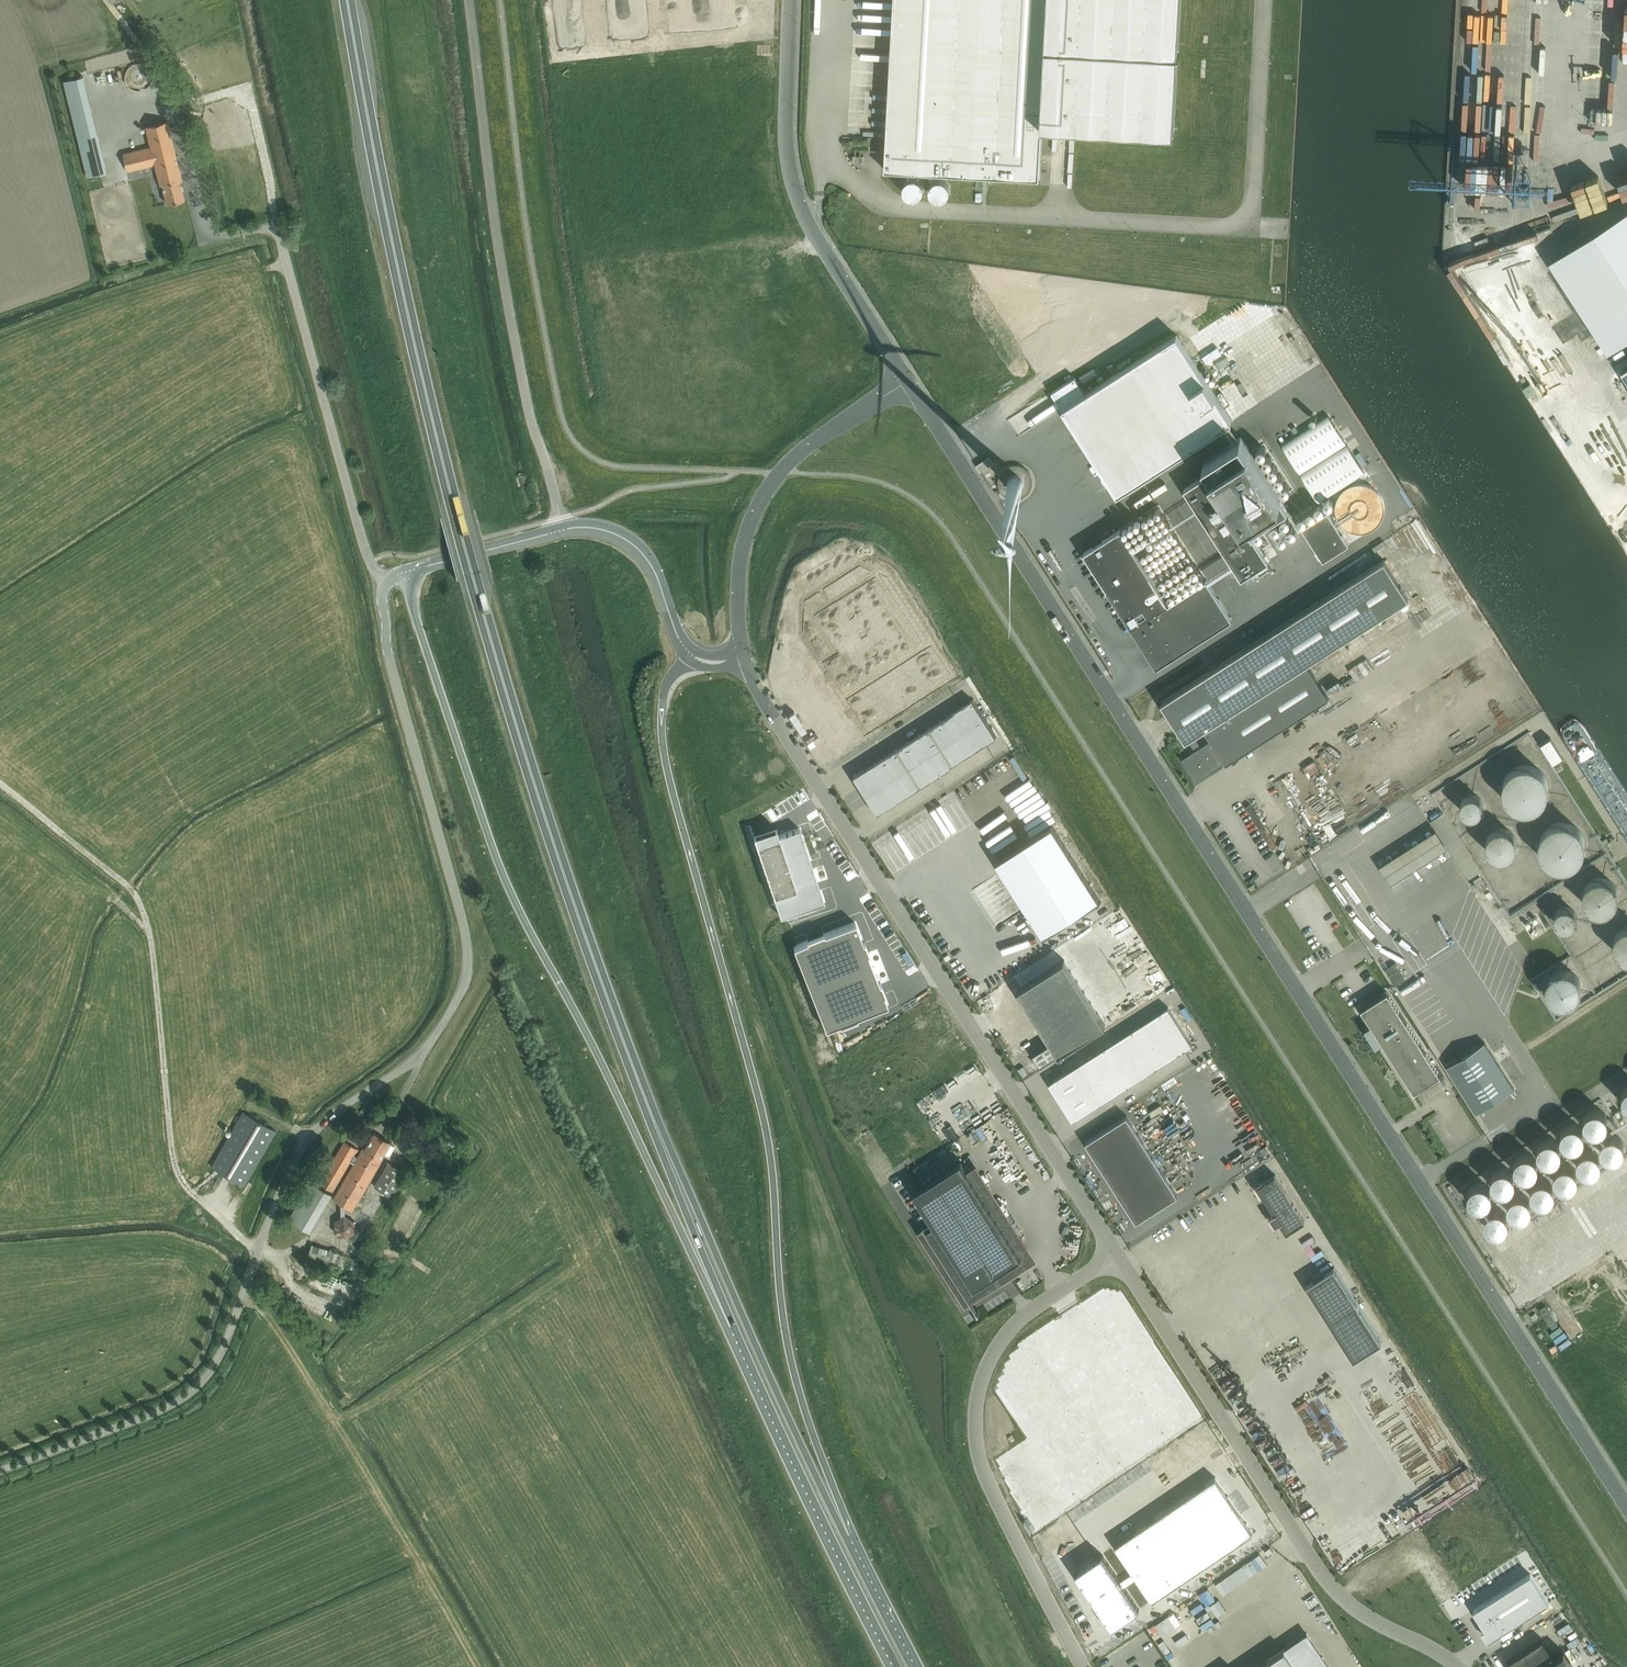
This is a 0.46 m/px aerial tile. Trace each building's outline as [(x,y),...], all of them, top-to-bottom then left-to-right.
[(881,0),(855,0),(854,35),(867,35),(867,34),(881,34),(881,0)] [(885,170),(1040,179),(1042,127),(1174,134),(1178,55),(1180,55),(1180,54),(1178,53),(1181,0),(894,0),(885,170)] [(131,66),(127,70),(125,73),(125,78),(125,81),(126,84),(128,87),(131,89),(133,90),(135,91),(138,91),(141,91),(144,90),(146,89),(148,87),(150,85),(151,82),(152,80),(152,75),(151,71),(148,68),(144,65),(141,64),(137,64),(134,64),(131,66)] [(106,172),(83,76),(63,81),(87,177),(106,172)] [(130,120),(114,127),(116,132),(132,125),(130,120)] [(150,147),(122,154),(127,172),(155,165),(160,185),(161,185),(166,204),(184,200),(180,180),(182,180),(167,121),(145,127),(150,147)] [(120,143),(137,139),(134,127),(117,131),(120,143)] [(1601,140),(1602,128),(1592,128),(1592,140),(1601,140)] [(851,160),(861,160),(861,150),(850,151),(851,160)] [(905,195),(909,197),(913,199),(918,198),(922,195),(924,190),(924,186),(922,182),(918,179),(914,178),(909,179),(905,182),(903,186),(903,190),(905,195)] [(930,194),(933,198),(937,200),(942,200),(946,198),(949,194),(950,190),(949,185),(946,182),(942,180),(937,180),(933,182),(930,185),(929,190),(930,194)] [(1626,195),(1626,186),(1603,188),(1604,197),(1626,195)] [(1541,209),(1544,218),(1570,209),(1567,200),(1541,209)] [(1549,261),(1607,352),(1626,339),(1626,211),(1549,261)] [(1453,215),(1453,224),(1466,224),(1466,215),(1453,215)] [(1467,234),(1445,239),(1447,248),(1469,243),(1467,234)] [(1487,237),(1474,242),(1476,249),(1489,244),(1487,237)] [(1075,377),(1052,392),(1117,495),(1232,422),(1176,335),(1085,393),(1075,377)] [(1328,415),(1282,445),(1300,473),(1346,443),(1328,415)] [(1211,471),(1184,488),(1241,578),(1268,561),(1251,533),(1288,509),(1241,436),(1203,460),(1211,471)] [(1347,444),(1300,474),(1318,502),(1365,472),(1347,444)] [(976,465),(980,472),(994,463),(990,456),(976,465)] [(1127,524),(1128,530),(1139,527),(1138,518),(1130,519),(1129,510),(1123,511),(1124,513),(1117,514),(1119,526),(1127,524)] [(1327,511),(1302,528),(1323,561),(1349,544),(1327,511)] [(1168,603),(1121,529),(1083,553),(1156,667),(1232,619),(1206,579),(1168,603)] [(1408,598),(1384,560),(1161,702),(1185,741),(1204,729),(1226,763),(1328,697),(1307,663),(1408,598)] [(856,563),(800,598),(801,632),(842,698),(932,641),(890,576),(856,563)] [(932,641),(842,698),(864,732),(953,675),(932,641)] [(972,700),(961,707),(973,725),(984,718),(972,700)] [(961,707),(950,714),(962,732),(973,725),(961,707)] [(950,714),(939,721),(951,739),(962,732),(950,714)] [(984,718),(973,725),(985,744),(996,737),(984,718)] [(939,721),(928,727),(940,746),(951,739),(939,721)] [(973,725),(962,732),(974,751),(985,744),(973,725)] [(928,727),(917,734),(929,753),(940,746),(928,727)] [(962,732),(951,739),(963,758),(974,751),(962,732)] [(917,734),(907,741),(918,760),(929,753),(917,734)] [(1550,737),(1540,744),(1553,763),(1563,757),(1550,737)] [(951,739),(940,746),(952,765),(963,758),(951,739)] [(907,741),(896,748),(908,767),(918,760),(907,741)] [(1190,773),(1196,782),(1223,765),(1208,742),(1181,759),(1187,768),(1190,773)] [(940,746),(929,753),(941,772),(952,765),(940,746)] [(896,748),(885,755),(897,774),(908,767),(896,748)] [(929,753),(918,760),(930,779),(941,772),(929,753)] [(885,755),(874,762),(877,766),(886,781),(897,774),(885,755)] [(918,760),(908,767),(919,786),(930,779),(918,760)] [(874,762),(868,766),(871,770),(877,766),(874,762)] [(1507,803),(1512,807),(1519,810),(1526,811),(1533,810),(1540,806),(1545,801),(1548,794),(1548,787),(1547,780),(1543,773),(1538,768),(1531,765),(1524,765),(1517,766),(1510,770),(1505,775),(1502,782),(1502,789),(1503,796),(1507,803)] [(868,766),(863,769),(875,788),(886,781),(877,766),(871,770),(868,766)] [(908,767),(897,774),(909,793),(919,786),(908,767)] [(863,769),(852,776),(864,795),(875,788),(863,769)] [(897,774),(886,781),(895,795),(898,800),(909,793),(897,774)] [(886,781),(875,788),(887,807),(892,803),(889,799),(895,795),(886,781)] [(875,788),(864,795),(875,814),(887,807),(875,788)] [(1480,798),(1477,796),(1474,795),(1471,794),(1467,795),(1464,797),(1462,799),(1460,802),(1460,806),(1461,809),(1463,812),(1465,815),(1468,816),(1472,816),(1475,816),(1478,814),(1480,811),(1482,808),(1482,805),(1482,801),(1480,798)] [(895,795),(889,799),(892,803),(898,800),(895,795)] [(1286,816),(1297,808),(1292,801),(1281,810),(1286,816)] [(1436,820),(1374,852),(1389,882),(1409,871),(1404,862),(1444,841),(1462,874),(1477,867),(1444,804),(1431,811),(1436,820)] [(1310,811),(1304,814),(1317,837),(1322,834),(1310,811)] [(1543,860),(1549,865),(1555,868),(1563,868),(1570,867),(1576,863),(1581,858),(1584,851),(1585,844),(1583,837),(1580,830),(1574,825),(1567,822),(1560,822),(1553,823),(1547,827),(1542,832),(1539,839),(1538,846),(1539,853),(1543,860)] [(1328,839),(1340,831),(1334,823),(1322,831),(1328,839)] [(1100,899),(1052,824),(996,860),(1044,935),(1100,899)] [(800,829),(779,836),(776,828),(754,836),(781,916),(824,902),(800,829)] [(1487,851),(1491,856),(1497,859),(1503,859),(1509,857),(1513,853),(1516,848),(1516,842),(1514,836),(1510,831),(1505,829),(1499,828),(1493,830),(1489,834),(1486,840),(1486,846),(1487,851)] [(1609,843),(1618,856),(1622,853),(1613,840),(1609,843)] [(1473,880),(1481,892),(1487,888),(1479,876),(1473,880)] [(1614,884),(1609,880),(1604,878),(1599,877),(1593,878),(1589,881),(1585,885),(1583,890),(1582,896),(1583,901),(1586,906),(1590,910),(1595,912),(1601,913),(1606,911),(1611,909),(1615,904),(1617,899),(1618,894),(1616,888),(1614,884)] [(916,902),(909,905),(913,912),(919,909),(916,902)] [(1554,922),(1557,926),(1562,928),(1567,928),(1571,927),(1574,923),(1576,918),(1575,913),(1572,909),(1568,907),(1563,907),(1558,908),(1555,912),(1554,917),(1554,922)] [(1483,947),(1491,941),(1488,938),(1497,932),(1489,921),(1473,932),(1483,947)] [(824,933),(806,940),(807,942),(793,947),(826,1029),(839,1024),(840,1026),(857,1019),(857,1017),(887,1005),(883,995),(885,994),(881,983),(879,984),(867,954),(869,953),(865,942),(863,943),(855,923),(824,935),(824,933)] [(1624,927),(1619,929),(1616,933),(1613,938),(1613,944),(1614,949),(1617,954),(1621,958),(1626,960),(1626,926),(1624,927)] [(1494,957),(1509,950),(1504,939),(1488,946),(1494,957)] [(1064,960),(1017,990),(1051,1043),(1066,1033),(1074,1045),(1105,1025),(1064,960)] [(1547,993),(1550,998),(1555,1003),(1560,1005),(1566,1006),(1572,1004),(1578,1000),(1581,994),(1583,988),(1582,981),(1578,975),(1573,971),(1566,969),(1559,970),(1553,973),(1549,977),(1547,982),(1546,988),(1547,993)] [(1441,1075),(1389,994),(1387,992),(1361,1009),(1375,1031),(1374,1032),(1377,1038),(1379,1037),(1414,1092),(1441,1075)] [(1163,1037),(1180,1026),(1168,1007),(1151,1018),(1163,1037)] [(1142,1024),(1154,1043),(1163,1037),(1151,1018),(1142,1024)] [(1142,1024),(1123,1036),(1135,1055),(1144,1049),(1154,1043),(1142,1024)] [(1192,1045),(1180,1026),(1163,1037),(1175,1056),(1192,1045)] [(1043,1064),(1074,1045),(1066,1033),(1051,1043),(1036,1053),(1043,1064)] [(1126,1061),(1131,1058),(1135,1055),(1123,1036),(1114,1042),(1126,1061)] [(1166,1062),(1175,1056),(1163,1037),(1154,1043),(1166,1062)] [(1483,1040),(1445,1064),(1476,1113),(1514,1089),(1483,1040)] [(1114,1042),(1105,1048),(1117,1067),(1126,1061),(1114,1042)] [(1156,1068),(1166,1062),(1154,1043),(1144,1049),(1156,1068)] [(1105,1048),(1095,1054),(1107,1073),(1117,1067),(1105,1048)] [(1135,1055),(1131,1058),(1143,1077),(1156,1068),(1144,1049),(1135,1055)] [(1089,1084),(1098,1079),(1107,1073),(1095,1054),(1077,1065),(1089,1084)] [(1129,1086),(1143,1077),(1131,1058),(1126,1061),(1117,1067),(1129,1086)] [(1077,1065),(1072,1068),(1084,1087),(1089,1084),(1077,1065)] [(1120,1091),(1129,1086),(1117,1067),(1107,1073),(1120,1091)] [(1616,1088),(1626,1089),(1626,1068),(1619,1067),(1616,1088)] [(1061,1102),(1084,1087),(1072,1068),(1049,1083),(1061,1102)] [(1110,1097),(1120,1091),(1107,1073),(1098,1079),(1110,1097)] [(1101,1103),(1110,1097),(1098,1079),(1089,1084),(1101,1103)] [(1101,1103),(1089,1084),(1084,1087),(1061,1102),(1073,1121),(1101,1103)] [(1601,1102),(1589,1088),(1574,1100),(1586,1114),(1601,1102)] [(1564,1104),(1551,1115),(1563,1129),(1576,1117),(1564,1104)] [(275,1131),(243,1112),(211,1167),(243,1186),(275,1131)] [(1085,1142),(1136,1222),(1178,1195),(1127,1116),(1085,1142)] [(1539,1118),(1529,1132),(1543,1142),(1553,1129),(1539,1118)] [(368,1145),(365,1150),(362,1149),(357,1158),(354,1164),(333,1199),(352,1211),(382,1160),(380,1159),(389,1143),(374,1134),(370,1140),(371,1140),(368,1145)] [(1513,1135),(1507,1151),(1523,1157),(1529,1142),(1513,1135)] [(344,1141),(319,1184),(332,1192),(350,1162),(354,1164),(357,1158),(353,1155),(357,1149),(344,1141)] [(1504,1170),(1506,1154),(1487,1151),(1485,1167),(1504,1170)] [(1022,1256),(961,1161),(914,1191),(935,1225),(924,1232),(967,1299),(989,1285),(985,1279),(1022,1256)] [(1474,1187),(1485,1174),(1470,1161),(1459,1174),(1474,1187)] [(388,1163),(374,1186),(392,1197),(405,1173),(388,1163)] [(1527,1164),(1526,1186),(1544,1187),(1545,1165),(1527,1164)] [(1262,1181),(1254,1186),(1260,1196),(1262,1195),(1274,1214),(1269,1217),(1269,1218),(1270,1218),(1274,1225),(1274,1226),(1280,1223),(1286,1233),(1305,1221),(1275,1175),(1263,1183),(1262,1181)] [(1501,1201),(1521,1204),(1523,1196),(1520,1195),(1522,1182),(1504,1179),(1501,1201)] [(309,1231),(331,1193),(310,1181),(288,1219),(309,1231)] [(334,1221),(334,1233),(343,1238),(354,1232),(354,1221),(344,1215),(334,1221)] [(338,1270),(348,1274),(354,1258),(311,1244),(306,1257),(338,1268),(338,1270)] [(1334,1267),(1305,1285),(1330,1323),(1358,1305),(1334,1267)] [(924,1289),(936,1282),(929,1269),(917,1276),(924,1289)] [(934,1294),(944,1290),(941,1282),(931,1286),(934,1294)] [(898,1287),(907,1301),(911,1298),(902,1285),(898,1287)] [(1119,1578),(1101,1551),(1074,1568),(1109,1624),(1137,1606),(1123,1584),(1136,1575),(1150,1598),(1253,1533),(1217,1477),(1115,1542),(1132,1570),(1119,1578)] [(1530,1574),(1473,1610),(1491,1638),(1548,1602),(1530,1574)] [(1506,1663),(1508,1666),(1540,1666),(1554,1658),(1542,1639),(1506,1663)] [(1284,1649),(1258,1666),(1296,1666),(1284,1649)] [(1540,1666),(1574,1666),(1564,1652),(1554,1658),(1540,1666)]
